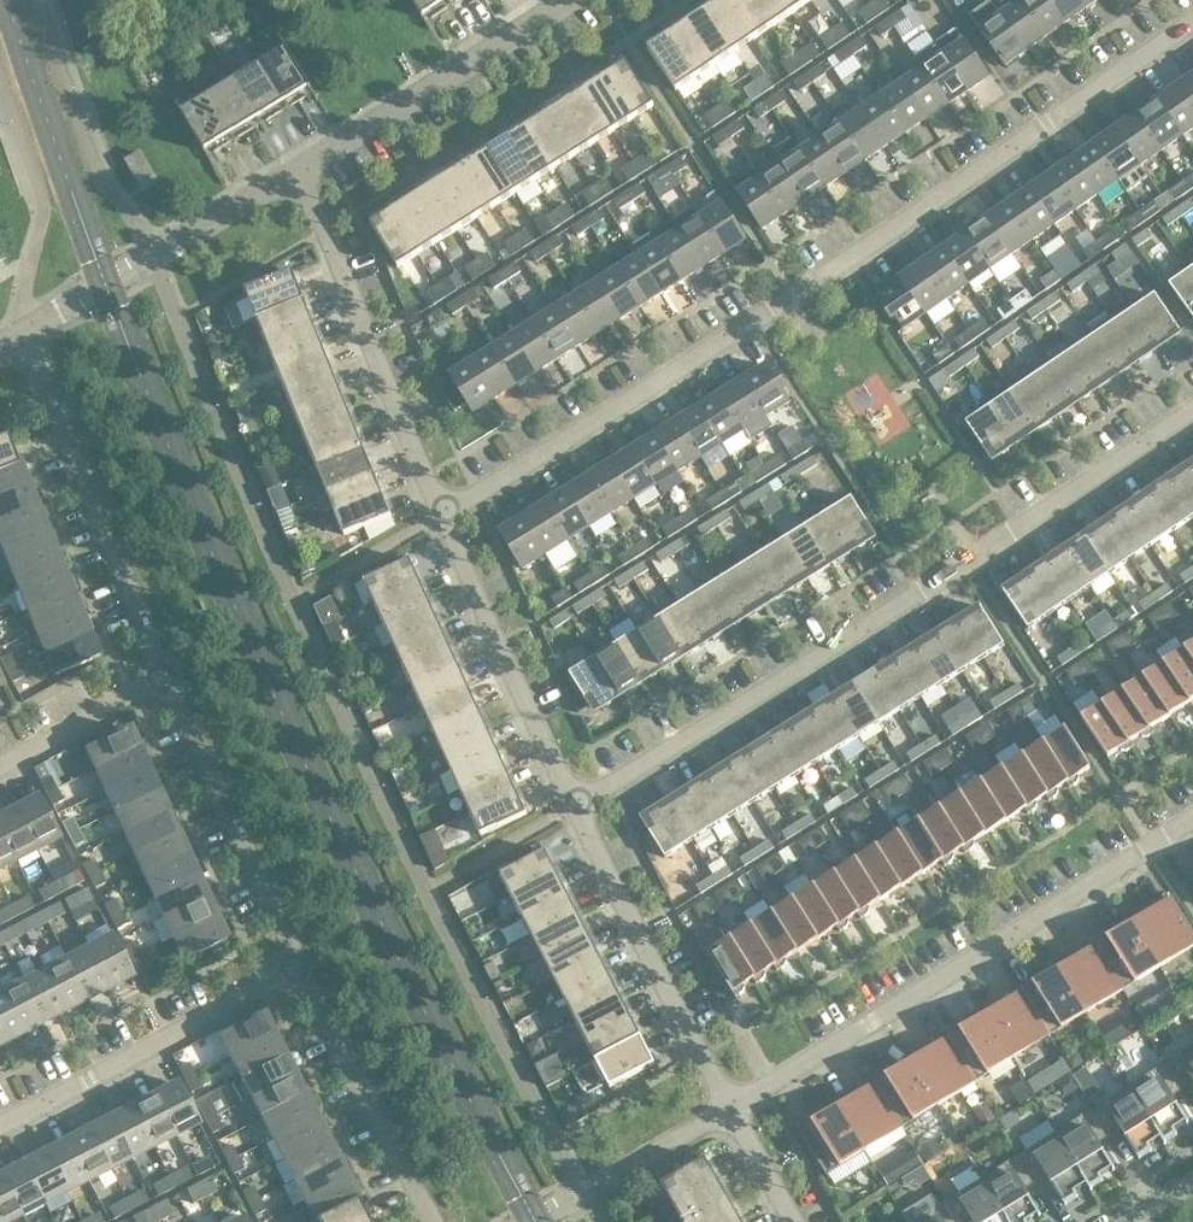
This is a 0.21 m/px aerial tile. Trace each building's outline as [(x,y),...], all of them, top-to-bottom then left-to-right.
[(449,0),(411,0),(430,30),(437,26),(432,19),(452,6),(449,0)] [(727,0),(721,0),(706,10),(735,52),(754,40),(727,0)] [(755,0),(727,0),(754,40),(773,27),(755,0)] [(783,0),(755,0),(773,27),(792,14),(783,0)] [(811,0),(783,0),(792,14),(811,1),(811,0)] [(870,5),(878,17),(889,10),(883,0),(877,0),(870,5)] [(1050,0),(1024,0),(1021,2),(1046,37),(1066,23),(1050,0)] [(1080,0),(1050,0),(1066,23),(1086,8),(1080,0)] [(1086,8),(1097,0),(1080,0),(1086,8)] [(1046,37),(1021,2),(1001,16),(1026,51),(1046,37)] [(878,17),(870,5),(859,12),(867,25),(878,17)] [(735,52),(706,10),(687,23),(715,65),(735,52)] [(908,18),(902,10),(889,19),(895,27),(908,18)] [(1026,51),(1001,16),(980,31),(1005,66),(1026,51)] [(895,27),(889,19),(876,28),(881,36),(895,27)] [(715,65),(687,23),(668,36),(696,78),(715,65)] [(843,23),(832,31),(840,43),(851,36),(843,23)] [(957,30),(935,44),(967,92),(989,77),(957,30)] [(840,43),(832,31),(820,38),(829,51),(840,43)] [(696,78),(668,36),(648,49),(676,92),(696,78)] [(867,46),(862,38),(848,47),(854,55),(867,46)] [(318,100),(284,43),(257,60),(287,109),(307,97),(312,104),(318,100)] [(967,92),(935,44),(915,58),(923,70),(947,105),(967,92)] [(854,55),(848,47),(835,56),(841,64),(854,55)] [(804,49),(793,56),(802,69),(813,61),(804,49)] [(802,69),(793,56),(782,64),(790,76),(802,69)] [(287,109),(257,60),(231,76),(265,132),(271,128),(267,121),(287,109)] [(627,63),(606,76),(634,119),(654,106),(627,63)] [(827,73),(821,65),(808,74),(813,82),(827,73)] [(1187,72),(1191,78),(1180,85),(1192,104),(1192,68),(1187,72)] [(947,105),(923,70),(903,84),(927,119),(947,105)] [(813,82),(808,74),(794,83),(800,91),(813,82)] [(766,75),(755,82),(763,95),(774,87),(766,75)] [(265,132),(231,76),(205,91),(235,140),(255,128),(260,135),(265,132)] [(634,119),(606,76),(587,88),(614,132),(634,119)] [(763,95),(755,82),(743,89),(752,102),(763,95)] [(927,119),(903,84),(882,97),(906,133),(927,119)] [(1180,85),(1169,93),(1165,88),(1155,95),(1183,135),(1192,128),(1192,104),(1180,85)] [(614,132),(587,88),(567,101),(595,144),(614,132)] [(235,140),(205,91),(178,108),(212,164),(219,160),(215,153),(235,140)] [(786,101),(780,92),(767,101),(772,110),(786,101)] [(1183,135),(1155,95),(1144,102),(1148,108),(1137,115),(1162,150),(1183,135)] [(906,133),(882,97),(862,111),(886,146),(906,133)] [(727,100),(716,107),(724,120),(736,113),(727,100)] [(595,144),(567,101),(548,113),(575,156),(595,144)] [(772,110),(767,101),(753,110),(759,119),(772,110)] [(724,120),(716,107),(705,115),(713,127),(724,120)] [(886,146),(862,111),(842,125),(865,160),(886,146)] [(575,156),(548,113),(528,125),(556,169),(575,156)] [(1162,150),(1137,115),(1126,123),(1122,117),(1112,125),(1140,165),(1162,150)] [(745,128),(739,120),(726,129),(731,137),(745,128)] [(556,169),(528,125),(509,138),(536,181),(556,169)] [(865,160),(842,125),(821,138),(845,174),(865,160)] [(1140,165),(1112,125),(1101,132),(1105,137),(1094,145),(1119,180),(1140,165)] [(731,137),(726,129),(712,137),(718,146),(731,137)] [(536,181),(509,138),(489,150),(516,193),(536,181)] [(845,174),(821,138),(801,152),(825,188),(845,174)] [(653,149),(661,162),(672,155),(664,142),(653,149)] [(1119,180),(1094,145),(1083,152),(1080,147),(1069,154),(1097,195),(1119,180)] [(516,193),(489,150),(469,162),(497,206),(516,193)] [(126,161),(141,187),(156,178),(141,152),(126,161)] [(825,188),(801,152),(780,166),(804,201),(825,188)] [(644,154),(633,161),(641,174),(653,167),(644,154)] [(1097,195),(1069,154),(1059,161),(1063,167),(1052,174),(1076,210),(1097,195)] [(687,166),(682,157),(668,166),(674,174),(687,166)] [(641,174),(633,161),(622,169),(630,181),(641,174)] [(497,206),(469,162),(450,175),(477,218),(497,206)] [(674,174),(668,166),(655,174),(660,183),(674,174)] [(804,201),(780,166),(760,180),(784,215),(804,201)] [(732,184),(739,194),(763,229),(784,215),(760,180),(753,170),(732,184)] [(1076,210),(1052,174),(1041,182),(1037,177),(1026,184),(1055,224),(1076,210)] [(477,218),(450,175),(430,187),(458,230),(477,218)] [(1184,182),(1190,191),(1192,189),(1192,176),(1184,182)] [(605,179),(594,186),(602,199),(613,192),(605,179)] [(1190,191),(1184,182),(1170,192),(1176,201),(1190,191)] [(646,192),(640,183),(627,192),(632,201),(646,192)] [(1055,224),(1026,184),(1016,191),(1020,197),(1009,204),(1033,239),(1055,224)] [(602,199),(594,186),(583,193),(591,206),(602,199)] [(458,230),(430,187),(411,199),(438,243),(458,230)] [(632,201),(627,192),(613,201),(618,209),(632,201)] [(745,240),(715,192),(693,206),(701,218),(724,254),(745,240)] [(438,243),(411,199),(391,212),(419,255),(438,243)] [(1191,199),(1177,209),(1182,217),(1192,209),(1192,202),(1191,199)] [(1155,202),(1141,212),(1147,221),(1161,211),(1155,202)] [(566,204),(555,211),(563,224),(574,217),(566,204)] [(1033,239),(1009,204),(998,212),(994,206),(984,214),(1012,254),(1033,239)] [(1182,217),(1177,209),(1163,219),(1168,227),(1182,217)] [(604,218),(599,210),(585,218),(590,227),(604,218)] [(563,224),(555,211),(543,218),(551,231),(563,224)] [(419,255),(391,212),(371,225),(398,268),(419,255)] [(1147,221),(1141,212),(1127,221),(1133,230),(1147,221)] [(1012,254),(984,214),(973,221),(977,226),(966,234),(990,269),(1012,254)] [(590,227),(585,218),(571,227),(577,236),(590,227)] [(724,254),(701,218),(680,231),(703,267),(724,254)] [(674,221),(653,234),(682,280),(703,267),(680,231),(674,221)] [(527,229),(516,236),(524,249),(535,241),(527,229)] [(1152,237),(1147,230),(1133,240),(1138,247),(1152,237)] [(1112,232),(1098,242),(1104,250),(1118,241),(1112,232)] [(682,280),(653,234),(632,247),(661,293),(682,280)] [(990,269),(966,234),(955,241),(951,236),(941,243),(969,284),(990,269)] [(524,249),(516,236),(504,243),(512,256),(524,249)] [(563,245),(557,236),(543,245),(549,253),(563,245)] [(1104,250),(1098,242),(1084,251),(1090,260),(1104,250)] [(969,284),(941,243),(930,250),(934,256),(923,264),(948,299),(969,284)] [(1132,252),(1126,244),(1112,254),(1117,262),(1132,252)] [(549,253),(543,245),(530,253),(535,262),(549,253)] [(1055,271),(1061,280),(1075,270),(1083,265),(1069,245),(1047,260),(1055,271)] [(661,293),(632,247),(611,260),(618,270),(641,307),(661,293)] [(488,253),(477,260),(485,273),(496,266),(488,253)] [(485,273),(477,260),(465,268),(473,280),(485,273)] [(521,271),(516,262),(502,271),(507,279),(521,271)] [(948,299),(923,264),(912,271),(909,266),(898,273),(926,313),(948,299)] [(1101,273),(1096,265),(1082,275),(1087,283),(1101,273)] [(641,307),(618,270),(597,283),(620,320),(641,307)] [(1190,270),(1169,285),(1192,318),(1192,274),(1190,270)] [(507,279),(502,271),(488,280),(494,288),(507,279)] [(1061,280),(1055,271),(1041,281),(1047,290),(1061,280)] [(298,285),(293,272),(263,284),(261,282),(250,289),(245,291),(249,299),(226,313),(233,330),(257,320),(305,301),(298,285)] [(926,313),(898,273),(888,280),(891,286),(880,294),(888,305),(883,308),(892,320),(896,317),(904,329),(926,313)] [(1087,283),(1082,275),(1068,285),(1073,292),(1087,283)] [(449,278),(438,285),(446,298),(457,291),(449,278)] [(620,320),(597,283),(576,297),(599,333),(620,320)] [(446,298),(438,285),(426,292),(434,305),(446,298)] [(479,297),(474,289),(460,297),(466,306),(479,297)] [(1026,291),(1013,301),(1019,310),(1032,300),(1026,291)] [(1061,301),(1055,293),(1041,303),(1047,311),(1061,301)] [(1155,294),(1134,309),(1160,346),(1180,332),(1155,294)] [(466,306),(460,297),(447,306),(452,314),(466,306)] [(599,333),(576,297),(555,310),(578,346),(599,333)] [(313,322),(305,301),(257,320),(266,341),(313,322)] [(1019,310),(1013,301),(999,310),(1005,319),(1019,310)] [(1047,311),(1041,303),(1027,313),(1033,320),(1047,311)] [(1160,346),(1134,309),(1114,322),(1139,359),(1160,346)] [(445,319),(440,310),(426,319),(431,327),(445,319)] [(578,346),(555,310),(535,323),(558,359),(578,346)] [(1087,326),(1094,336),(1119,373),(1139,359),(1114,322),(1107,312),(1087,326)] [(984,321),(970,331),(976,339),(990,330),(984,321)] [(1020,329),(1015,321),(1001,331),(1006,339),(1020,329)] [(322,343),(313,322),(266,341),(274,363),(322,343)] [(558,359),(535,323),(514,336),(537,372),(558,359)] [(976,339),(970,331),(956,340),(962,349),(976,339)] [(1006,339),(1001,331),(987,341),(992,348),(1006,339)] [(537,372),(514,336),(493,349),(516,385),(537,372)] [(1119,373),(1094,336),(1073,350),(1098,387),(1119,373)] [(331,365),(322,343),(274,363),(283,384),(331,365)] [(222,344),(210,349),(215,361),(227,357),(222,344)] [(935,355),(940,364),(954,354),(948,345),(935,355)] [(516,385),(493,349),(472,362),(495,398),(516,385)] [(980,357),(975,349),(961,359),(966,367),(980,357)] [(1098,387),(1073,350),(1053,364),(1078,401),(1098,387)] [(966,367),(961,359),(944,370),(950,378),(966,367)] [(495,398),(472,362),(451,376),(454,381),(440,389),(454,411),(468,403),(474,412),(495,398)] [(1078,401),(1053,364),(1033,377),(1058,415),(1078,401)] [(339,386),(331,365),(283,384),(292,406),(339,386)] [(751,368),(740,375),(767,417),(789,402),(782,390),(786,387),(779,375),(774,378),(767,366),(755,373),(751,368)] [(767,417),(740,375),(729,381),(733,387),(722,394),(744,430),(767,417)] [(1058,415),(1033,377),(1012,391),(1037,428),(1058,415)] [(348,408),(339,386),(292,406),(301,427),(348,408)] [(1037,428),(1012,391),(992,405),(1017,442),(1037,428)] [(744,430),(722,394),(710,401),(707,395),(696,402),(722,444),(744,430)] [(234,407),(241,425),(253,420),(246,402),(234,407)] [(722,444),(696,402),(685,409),(689,415),(678,422),(700,458),(722,444)] [(1017,442),(992,405),(966,422),(989,455),(993,452),(996,456),(1017,442)] [(357,429),(348,408),(301,427),(309,449),(357,429)] [(700,458),(678,422),(666,429),(663,423),(652,430),(678,472),(700,458)] [(779,437),(788,451),(802,442),(804,441),(795,427),(779,437)] [(365,451),(357,429),(309,449),(318,470),(365,451)] [(678,472),(652,430),(641,437),(645,442),(633,449),(656,486),(678,472)] [(5,436),(0,438),(0,472),(17,465),(11,449),(10,449),(5,436)] [(788,451),(794,460),(808,451),(802,442),(788,451)] [(656,486),(633,449),(622,456),(619,451),(608,457),(634,499),(656,486)] [(374,472),(365,451),(318,470),(327,491),(374,472)] [(780,456),(766,465),(772,474),(786,465),(780,456)] [(634,499),(608,457),(597,464),(601,470),(589,477),(612,513),(634,499)] [(818,465),(813,457),(796,467),(801,475),(818,465)] [(17,465),(0,472),(0,497),(26,486),(17,465)] [(772,474),(766,465),(752,474),(757,483),(772,474)] [(801,475),(796,467),(782,476),(787,484),(801,475)] [(1187,467),(1167,481),(1192,518),(1192,476),(1187,467)] [(383,494),(374,472),(327,491),(335,513),(383,494)] [(263,483),(267,491),(282,484),(279,476),(263,483)] [(612,513),(589,477),(578,484),(575,478),(564,485),(590,527),(612,513)] [(1192,518),(1167,481),(1147,495),(1172,532),(1192,518)] [(736,484),(722,492),(727,501),(742,493),(736,484)] [(774,492),(769,484),(755,493),(759,501),(774,492)] [(590,527),(564,485),(553,492),(556,497),(545,504),(568,541),(590,527)] [(26,486),(0,497),(0,522),(35,508),(26,486)] [(727,501),(722,492),(708,501),(713,510),(727,501)] [(759,501),(755,493),(740,502),(745,510),(759,501)] [(392,516),(383,494),(335,513),(344,535),(392,516)] [(1172,532),(1147,495),(1126,509),(1151,546),(1172,532)] [(873,531),(852,497),(825,514),(849,552),(870,539),(868,534),(873,531)] [(568,541),(545,504),(534,511),(530,506),(520,513),(546,554),(568,541)] [(35,508),(0,522),(0,543),(1,546),(44,529),(35,508)] [(1151,546),(1126,509),(1106,522),(1131,560),(1151,546)] [(732,518),(727,510),(713,519),(718,527),(732,518)] [(692,511),(678,520),(683,529),(698,520),(692,511)] [(546,554),(520,513),(509,519),(512,525),(500,532),(523,569),(546,554)] [(849,552),(825,514),(804,527),(828,565),(849,552)] [(718,527),(713,519),(698,528),(703,536),(718,527)] [(683,529),(678,520),(663,529),(669,538),(683,529)] [(1131,560),(1106,522),(1085,536),(1111,573),(1131,560)] [(828,565),(804,527),(784,540),(807,578),(828,565)] [(52,550),(44,529),(1,546),(10,568),(52,550)] [(691,544),(686,536),(671,545),(676,553),(691,544)] [(1111,573),(1085,536),(1065,550),(1090,587),(1111,573)] [(648,539),(634,548),(639,557),(653,548),(648,539)] [(807,578),(784,540),(763,553),(786,591),(807,578)] [(676,553),(671,545),(656,554),(661,562),(676,553)] [(639,557),(634,548),(619,557),(625,565),(639,557)] [(61,572),(52,550),(10,568),(19,589),(61,572)] [(1090,587),(1065,550),(1045,564),(1070,601),(1090,587)] [(786,591),(763,553),(742,566),(766,604),(786,591)] [(314,570),(310,560),(299,564),(303,575),(314,570)] [(364,581),(374,603),(421,582),(411,560),(364,581)] [(649,570),(644,562),(629,571),(634,579),(649,570)] [(1070,601),(1045,564),(1024,577),(1049,614),(1070,601)] [(604,566),(589,575),(595,584),(609,575),(604,566)] [(766,604),(742,566),(721,579),(745,617),(766,604)] [(1180,576),(1185,583),(1192,578),(1192,567),(1180,576)] [(634,579),(629,571),(615,580),(620,588),(634,579)] [(70,593),(61,572),(19,589),(28,611),(70,593)] [(595,584),(589,575),(575,584),(581,593),(595,584)] [(1049,614),(1024,577),(1003,591),(1028,629),(1049,614)] [(745,617),(721,579),(700,592),(724,630),(745,617)] [(430,603),(421,582),(374,603),(384,624),(430,603)] [(1168,584),(1154,593),(1159,601),(1173,592),(1168,584)] [(607,596),(602,588),(588,597),(593,605),(607,596)] [(553,598),(559,607),(573,598),(567,589),(553,598)] [(724,630),(700,592),(679,605),(703,643),(724,630)] [(79,615),(70,593),(28,611),(37,632),(79,615)] [(1159,601),(1154,593),(1139,603),(1145,611),(1159,601)] [(593,605),(588,597),(573,606),(578,614),(593,605)] [(1179,616),(1171,602),(1159,610),(1168,623),(1179,616)] [(440,624),(430,603),(384,624),(393,645),(440,624)] [(703,643),(679,605),(658,618),(682,656),(703,643)] [(981,607),(960,620),(984,658),(1005,645),(981,607)] [(572,618),(567,610),(550,621),(555,629),(572,618)] [(1168,623),(1159,610),(1148,617),(1157,631),(1168,623)] [(1127,611),(1113,621),(1118,628),(1132,619),(1127,611)] [(87,636),(79,615),(37,632),(45,653),(87,636)] [(682,656),(658,618),(638,631),(661,669),(682,656)] [(984,658),(960,620),(939,633),(963,671),(984,658)] [(335,621),(324,626),(333,647),(344,642),(335,621)] [(1118,628),(1113,621),(1098,630),(1104,638),(1118,628)] [(450,645),(440,624),(393,645),(403,666),(450,645)] [(1138,643),(1129,630),(1118,637),(1127,651),(1138,643)] [(661,669),(638,631),(617,644),(640,682),(661,669)] [(963,671),(939,633),(918,646),(942,684),(963,671)] [(97,658),(87,636),(45,653),(54,676),(97,658)] [(1127,651),(1118,637),(1107,645),(1116,658),(1127,651)] [(1086,638),(1072,648),(1077,656),(1091,646),(1086,638)] [(640,682),(617,644),(596,657),(620,695),(640,682)] [(459,666),(450,645),(403,666),(413,687),(459,666)] [(942,684),(918,646),(897,659),(921,697),(942,684)] [(1077,656),(1072,648),(1058,658),(1063,665),(1077,656)] [(1185,649),(1165,663),(1191,702),(1192,701),(1192,660),(1185,649)] [(0,659),(0,660),(6,671),(16,665),(10,653),(0,659)] [(620,695),(596,657),(570,673),(591,707),(596,704),(598,708),(620,695)] [(1097,670),(1089,657),(1077,665),(1086,678),(1097,670)] [(921,697),(897,659),(877,672),(900,710),(921,697)] [(1191,702),(1165,663),(1144,676),(1171,716),(1191,702)] [(22,677),(16,665),(6,671),(12,683),(22,677)] [(1086,678),(1077,665),(1066,672),(1075,686),(1086,678)] [(469,687),(459,666),(413,687),(422,708),(469,687)] [(900,710),(877,672),(856,685),(880,723),(900,710)] [(1171,716),(1144,676),(1124,690),(1150,730),(1152,729),(1171,716)] [(1020,683),(1005,692),(1010,700),(1024,691),(1020,683)] [(880,723),(856,685),(835,698),(859,736),(880,723)] [(479,708),(469,687),(422,708),(432,729),(479,708)] [(1150,730),(1124,690),(1103,704),(1130,743),(1131,742),(1141,736),(1142,738),(1148,738),(1151,736),(1155,733),(1152,729),(1150,730)] [(1010,700),(1005,692),(990,701),(995,709),(1010,700)] [(1039,709),(1030,696),(1019,703),(1027,717),(1039,709)] [(859,736),(835,698),(814,711),(838,750),(859,736)] [(1027,717),(1019,703),(1007,710),(1016,724),(1027,717)] [(1130,743),(1103,704),(1083,718),(1080,713),(1079,714),(1112,763),(1113,762),(1109,757),(1121,750),(1122,752),(1127,752),(1130,750),(1135,747),(1131,742),(1130,743)] [(488,729),(479,708),(432,729),(442,750),(488,729)] [(978,709),(963,718),(968,726),(983,717),(978,709)] [(838,750),(814,711),(793,725),(817,763),(838,750)] [(968,726),(963,718),(949,727),(954,735),(968,726)] [(997,736),(989,722),(977,729),(986,743),(997,736)] [(1094,774),(1063,724),(1062,725),(1065,730),(1044,743),(1069,783),(1067,784),(1070,789),(1075,786),(1078,784),(1080,779),(1078,777),(1090,770),(1093,775),(1094,774)] [(817,763),(793,725),(772,738),(796,776),(817,763)] [(86,748),(96,770),(138,751),(128,729),(86,748)] [(498,750),(488,729),(442,750),(451,771),(498,750)] [(986,743),(977,729),(966,737),(974,750),(986,743)] [(936,735),(922,744),(927,752),(941,743),(936,735)] [(796,776),(772,738),(752,751),(775,789),(796,776)] [(1069,783),(1044,743),(1023,756),(1048,796),(1047,797),(1050,802),(1054,799),(1057,797),(1059,792),(1057,790),(1067,784),(1069,783)] [(927,752),(922,744),(907,753),(912,761),(927,752)] [(956,762),(947,748),(935,755),(944,769),(956,762)] [(508,771),(498,750),(451,771),(461,792),(508,771)] [(147,772),(138,751),(96,770),(106,791),(147,772)] [(775,789),(752,751),(731,764),(755,802),(775,789)] [(944,769),(935,755),(924,763),(932,776),(944,769)] [(1048,796),(1023,756),(1002,769),(1027,809),(1026,810),(1029,815),(1033,812),(1036,810),(1038,805),(1037,803),(1047,797),(1048,796)] [(403,767),(400,760),(394,758),(387,761),(392,772),(403,767)] [(895,761),(880,770),(885,778),(900,769),(895,761)] [(755,802),(731,764),(710,777),(734,815),(755,802)] [(1027,809),(1002,769),(981,782),(1006,822),(1026,810),(1027,809)] [(885,778),(880,770),(865,780),(870,788),(885,778)] [(517,792),(508,771),(461,792),(471,814),(517,792)] [(157,793),(147,772),(106,791),(116,812),(157,793)] [(914,788),(905,774),(894,782),(902,795),(914,788)] [(50,776),(40,782),(46,794),(56,788),(50,776)] [(734,815),(710,777),(689,790),(713,828),(734,815)] [(902,795),(894,782),(882,789),(891,803),(902,795)] [(1006,822),(981,782),(960,795),(985,835),(1006,822)] [(853,787),(838,797),(843,805),(858,795),(853,787)] [(63,800),(56,788),(46,794),(52,806),(63,800)] [(713,828),(689,790),(668,803),(692,841),(713,828)] [(527,814),(517,792),(471,814),(481,835),(527,814)] [(167,814),(157,793),(116,812),(125,833),(167,814)] [(985,835),(960,795),(939,808),(965,848),(963,849),(966,854),(971,851),(970,851),(974,849),(975,844),(974,842),(985,835)] [(60,837),(39,797),(16,809),(37,849),(60,837)] [(843,805),(838,797),(824,806),(829,814),(843,805)] [(872,814),(863,801),(852,808),(860,822),(872,814)] [(692,841),(668,803),(647,816),(650,820),(645,824),(666,857),(692,841)] [(860,822),(852,808),(840,815),(849,829),(860,822)] [(965,848),(939,808),(919,821),(944,861),(942,862),(945,867),(950,865),(950,864),(953,862),(955,857),(953,856),(963,849),(965,848)] [(16,809),(0,817),(0,831),(15,860),(37,849),(16,809)] [(176,835),(167,814),(125,833),(135,854),(176,835)] [(811,814),(797,823),(802,831),(816,822),(811,814)] [(72,818),(61,823),(67,835),(78,830),(72,818)] [(944,861),(919,821),(898,834),(923,875),(942,862),(944,861)] [(802,831),(797,823),(782,832),(787,840),(802,831)] [(830,841),(821,827),(810,834),(818,848),(830,841)] [(84,842),(78,830),(67,835),(73,847),(84,842)] [(0,831),(0,868),(15,860),(0,831)] [(818,848),(810,834),(798,842),(807,855),(818,848)] [(923,875),(898,834),(877,847),(902,888),(923,875)] [(186,856),(176,835),(135,854),(145,875),(186,856)] [(770,840),(755,849),(760,857),(775,848),(770,840)] [(902,888),(877,847),(855,861),(881,901),(902,888)] [(760,857),(755,849),(740,858),(745,866),(760,857)] [(500,875),(511,896),(557,873),(546,851),(500,875)] [(788,867),(780,853),(768,860),(777,874),(788,867)] [(196,877),(186,856),(145,875),(154,896),(196,877)] [(93,859),(82,864),(89,876),(99,871),(93,859)] [(777,874),(768,860),(757,868),(765,881),(777,874)] [(881,901),(855,861),(835,874),(860,914),(858,915),(861,920),(866,917),(869,915),(871,910),(869,908),(881,901)] [(728,866),(713,875),(718,883),(733,874),(728,866)] [(106,883),(99,871),(89,876),(95,888),(106,883)] [(567,893),(557,873),(511,896),(522,916),(567,893)] [(860,914),(835,874),(814,887),(839,927),(838,928),(841,933),(845,930),(848,928),(850,923),(848,921),(858,915),(860,914)] [(718,883),(713,875),(697,886),(702,894),(718,883)] [(68,876),(55,883),(60,894),(74,887),(68,876)] [(205,898),(196,877),(154,896),(164,917),(205,898)] [(747,893),(738,879),(727,887),(735,900),(747,893)] [(60,894),(55,883),(41,890),(47,901),(60,894)] [(735,900),(727,887),(715,894),(724,907),(735,900)] [(839,927),(814,887),(793,900),(818,940),(838,928),(839,927)] [(83,904),(77,893),(64,900),(69,911),(83,904)] [(578,914),(567,893),(522,916),(532,937),(578,914)] [(1133,923),(1160,967),(1192,946),(1192,935),(1167,893),(1151,903),(1155,909),(1133,923)] [(215,919),(205,898),(164,917),(174,938),(215,919)] [(25,899),(11,906),(17,917),(30,910),(25,899)] [(114,900),(104,905),(110,917),(120,912),(114,900)] [(714,913),(706,900),(694,907),(703,921),(714,913)] [(818,940),(793,900),(772,913),(797,953),(818,940)] [(61,915),(55,905),(42,912),(47,922),(61,915)] [(11,906),(0,912),(0,917),(3,924),(17,917),(11,906)] [(47,922),(42,912),(28,919),(34,929),(47,922)] [(127,924),(120,912),(110,917),(116,929),(127,924)] [(797,953),(772,913),(751,926),(776,966),(775,967),(778,972),(782,969),(785,967),(787,962),(786,960),(797,953)] [(588,934),(578,914),(532,937),(543,958),(588,934)] [(225,941),(215,919),(174,938),(184,960),(225,941)] [(1160,967),(1133,923),(1111,937),(1107,930),(1092,939),(1124,991),(1125,991),(1124,989),(1160,967)] [(776,966),(751,926),(730,939),(756,979),(754,980),(757,985),(762,982),(761,982),(765,980),(766,975),(765,973),(775,967),(776,966)] [(12,927),(0,933),(0,938),(4,945),(17,938),(12,927)] [(599,955),(588,934),(543,958),(553,978),(599,955)] [(132,975),(111,936),(89,948),(109,987),(132,975)] [(756,979),(730,939),(709,952),(706,947),(705,948),(737,998),(741,995),(744,993),(746,988),(744,986),(754,980),(756,979)] [(1124,991),(1092,939),(1077,949),(1081,955),(1059,969),(1087,1013),(1123,990),(1124,992),(1124,991)] [(136,941),(125,946),(131,958),(142,953),(136,941)] [(109,987),(89,948),(67,959),(87,998),(109,987)] [(148,965),(142,953),(131,958),(138,970),(148,965)] [(609,976),(599,955),(553,978),(564,999),(609,976)] [(87,998),(67,959),(45,971),(65,1010),(87,998)] [(494,960),(484,965),(492,980),(502,975),(494,960)] [(1087,1013),(1059,969),(1037,983),(1033,976),(1018,985),(1051,1037),(1050,1035),(1087,1013)] [(65,1010),(45,971),(23,982),(44,1021),(65,1010)] [(620,996),(609,976),(564,999),(574,1020),(620,996)] [(44,1021),(23,982),(1,994),(21,1033),(44,1021)] [(1185,984),(1176,989),(1181,998),(1191,992),(1185,984)] [(1051,1037),(1018,985),(1004,995),(1008,1001),(986,1015),(1013,1059),(1049,1036),(1050,1038),(1051,1037)] [(1,994),(0,994),(0,1044),(21,1033),(1,994)] [(630,1017),(620,996),(574,1020),(585,1040),(630,1017)] [(1148,1003),(1137,1010),(1145,1022),(1155,1015),(1148,1003)] [(220,1035),(231,1056),(272,1036),(261,1014),(220,1035)] [(1013,1059),(986,1015),(964,1029),(959,1022),(945,1032),(977,1083),(978,1083),(977,1081),(1013,1059)] [(641,1037),(630,1017),(585,1040),(595,1060),(595,1061),(641,1037)] [(1111,1025),(1100,1032),(1110,1047),(1120,1040),(1111,1025)] [(977,1083),(945,1032),(930,1041),(934,1047),(912,1061),(939,1105),(975,1082),(976,1084),(977,1083)] [(282,1056),(272,1036),(231,1056),(242,1077),(282,1056)] [(655,1065),(641,1037),(595,1061),(595,1060),(572,1072),(584,1096),(607,1084),(610,1089),(614,1086),(627,1082),(626,1080),(655,1065)] [(1166,1063),(1183,1090),(1192,1083),(1192,1046),(1166,1063)] [(1080,1056),(1072,1054),(1066,1057),(1073,1068),(1084,1061),(1080,1056)] [(293,1077),(282,1056),(242,1077),(231,1082),(242,1103),(252,1098),(293,1077)] [(1063,1060),(1058,1064),(1057,1072),(1060,1078),(1070,1071),(1063,1060)] [(939,1105),(912,1061),(889,1075),(885,1069),(871,1078),(903,1129),(904,1129),(903,1127),(939,1105)] [(189,1063),(178,1069),(184,1081),(195,1075),(189,1063)] [(1183,1090),(1166,1063),(1130,1086),(1162,1137),(1161,1138),(1165,1144),(1167,1143),(1166,1142),(1178,1135),(1175,1129),(1186,1122),(1187,1124),(1189,1123),(1172,1097),(1183,1090)] [(1087,1066),(1073,1075),(1080,1085),(1094,1077),(1087,1066)] [(201,1087),(195,1075),(184,1081),(191,1093),(201,1087)] [(303,1097),(293,1077),(252,1098),(263,1118),(303,1097)] [(903,1129),(871,1078),(856,1087),(860,1093),(838,1107),(865,1151),(901,1128),(902,1130),(903,1129)] [(1025,1079),(1010,1088),(1021,1105),(1035,1096),(1025,1079)] [(198,1123),(178,1084),(155,1095),(175,1135),(198,1123)] [(1162,1137),(1130,1086),(1093,1110),(1110,1136),(1121,1129),(1139,1159),(1153,1150),(1149,1145),(1161,1138),(1162,1137)] [(175,1135),(155,1095),(133,1107),(153,1146),(175,1135)] [(314,1118),(303,1097),(263,1118),(274,1139),(314,1118)] [(210,1104),(199,1110),(206,1122),(216,1116),(210,1104)] [(153,1146),(133,1107),(111,1118),(131,1157),(153,1146)] [(865,1151),(838,1107),(816,1121),(812,1115),(796,1124),(830,1179),(831,1178),(829,1174),(865,1151)] [(989,1107),(978,1114),(985,1125),(996,1118),(989,1107)] [(581,1119),(577,1112),(567,1109),(560,1113),(567,1126),(581,1119)] [(1021,1120),(1014,1110),(999,1119),(1006,1130),(1021,1120)] [(1110,1136),(1093,1110),(1056,1133),(1088,1184),(1087,1184),(1091,1191),(1093,1190),(1092,1189),(1104,1181),(1101,1176),(1113,1169),(1114,1170),(1115,1169),(1099,1143),(1110,1136)] [(223,1128),(216,1116),(206,1122),(212,1134),(223,1128)] [(131,1157),(111,1118),(89,1129),(110,1169),(131,1157)] [(325,1138),(314,1118),(274,1139),(284,1159),(325,1138)] [(110,1169),(89,1129),(67,1141),(88,1180),(110,1169)] [(1088,1184),(1056,1133),(1019,1156),(1036,1182),(1047,1175),(1066,1205),(1079,1197),(1076,1192),(1087,1184),(1088,1184)] [(335,1159),(325,1138),(284,1159),(295,1180),(335,1159)] [(917,1150),(926,1163),(944,1152),(936,1139),(917,1150)] [(88,1180),(67,1141),(46,1152),(66,1191),(88,1180)] [(231,1145),(221,1151),(227,1163),(238,1157),(231,1145)] [(924,1164),(914,1149),(899,1158),(909,1173),(924,1164)] [(66,1191),(46,1152),(23,1163),(44,1203),(66,1191)] [(1019,1156),(982,1178),(1009,1221),(1027,1221),(1038,1215),(1040,1217),(1041,1216),(1025,1189),(1036,1182),(1019,1156)] [(244,1169),(238,1157),(227,1163),(233,1175),(244,1169)] [(662,1184),(674,1205),(718,1179),(706,1158),(662,1184)] [(191,1166),(197,1176),(210,1169),(205,1159),(191,1166)] [(346,1180),(335,1159),(295,1180),(305,1200),(346,1180)] [(44,1203),(23,1163),(1,1175),(22,1214),(44,1203)] [(183,1170),(169,1177),(175,1188),(188,1181),(183,1170)] [(1,1175),(0,1176),(0,1221),(6,1221),(22,1214),(1,1175)] [(175,1188),(169,1177),(156,1184),(161,1195),(175,1188)] [(217,1191),(210,1178),(198,1184),(205,1198),(217,1191)] [(982,1178),(945,1201),(958,1221),(971,1221),(973,1221),(974,1221),(1009,1221),(982,1178)] [(718,1179),(674,1205),(683,1221),(690,1221),(730,1199),(718,1179)] [(356,1200),(346,1180),(305,1200),(316,1220),(316,1221),(356,1200)] [(205,1198),(198,1184),(186,1190),(193,1204),(205,1198)] [(253,1186),(242,1192),(248,1204),(259,1198),(253,1186)] [(139,1193),(126,1200),(131,1210),(145,1203),(139,1193)] [(265,1210),(259,1198),(248,1204),(255,1216),(265,1210)] [(730,1199),(690,1221),(737,1221),(741,1219),(730,1199)] [(131,1210),(126,1200),(112,1207),(118,1217),(131,1210)] [(173,1214),(166,1200),(154,1207),(161,1220),(173,1214)] [(356,1200),(316,1221),(316,1220),(313,1221),(367,1221),(364,1216),(356,1200)] [(945,1201),(911,1221),(958,1221),(945,1201)] [(154,1207),(142,1213),(147,1221),(158,1221),(161,1220),(154,1207)]
